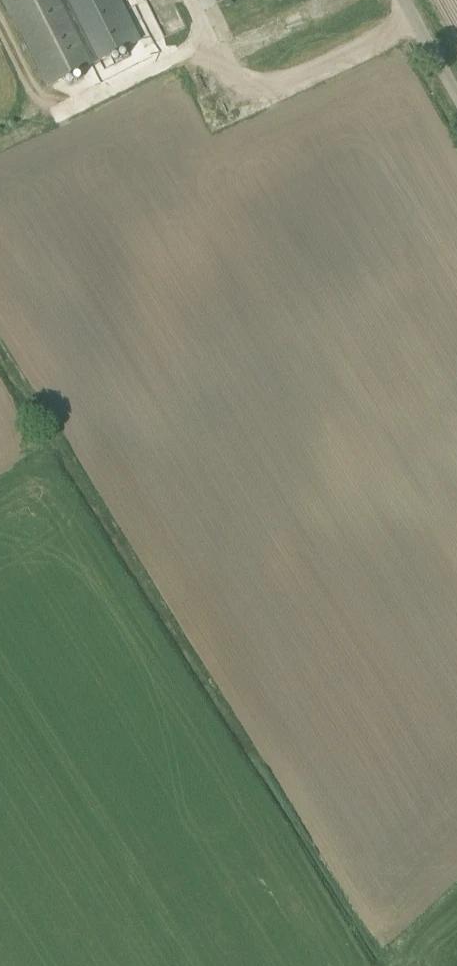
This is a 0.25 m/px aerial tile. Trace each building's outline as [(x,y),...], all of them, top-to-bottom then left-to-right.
[(142,41),(121,0),(5,0),(49,88),(142,41)]
